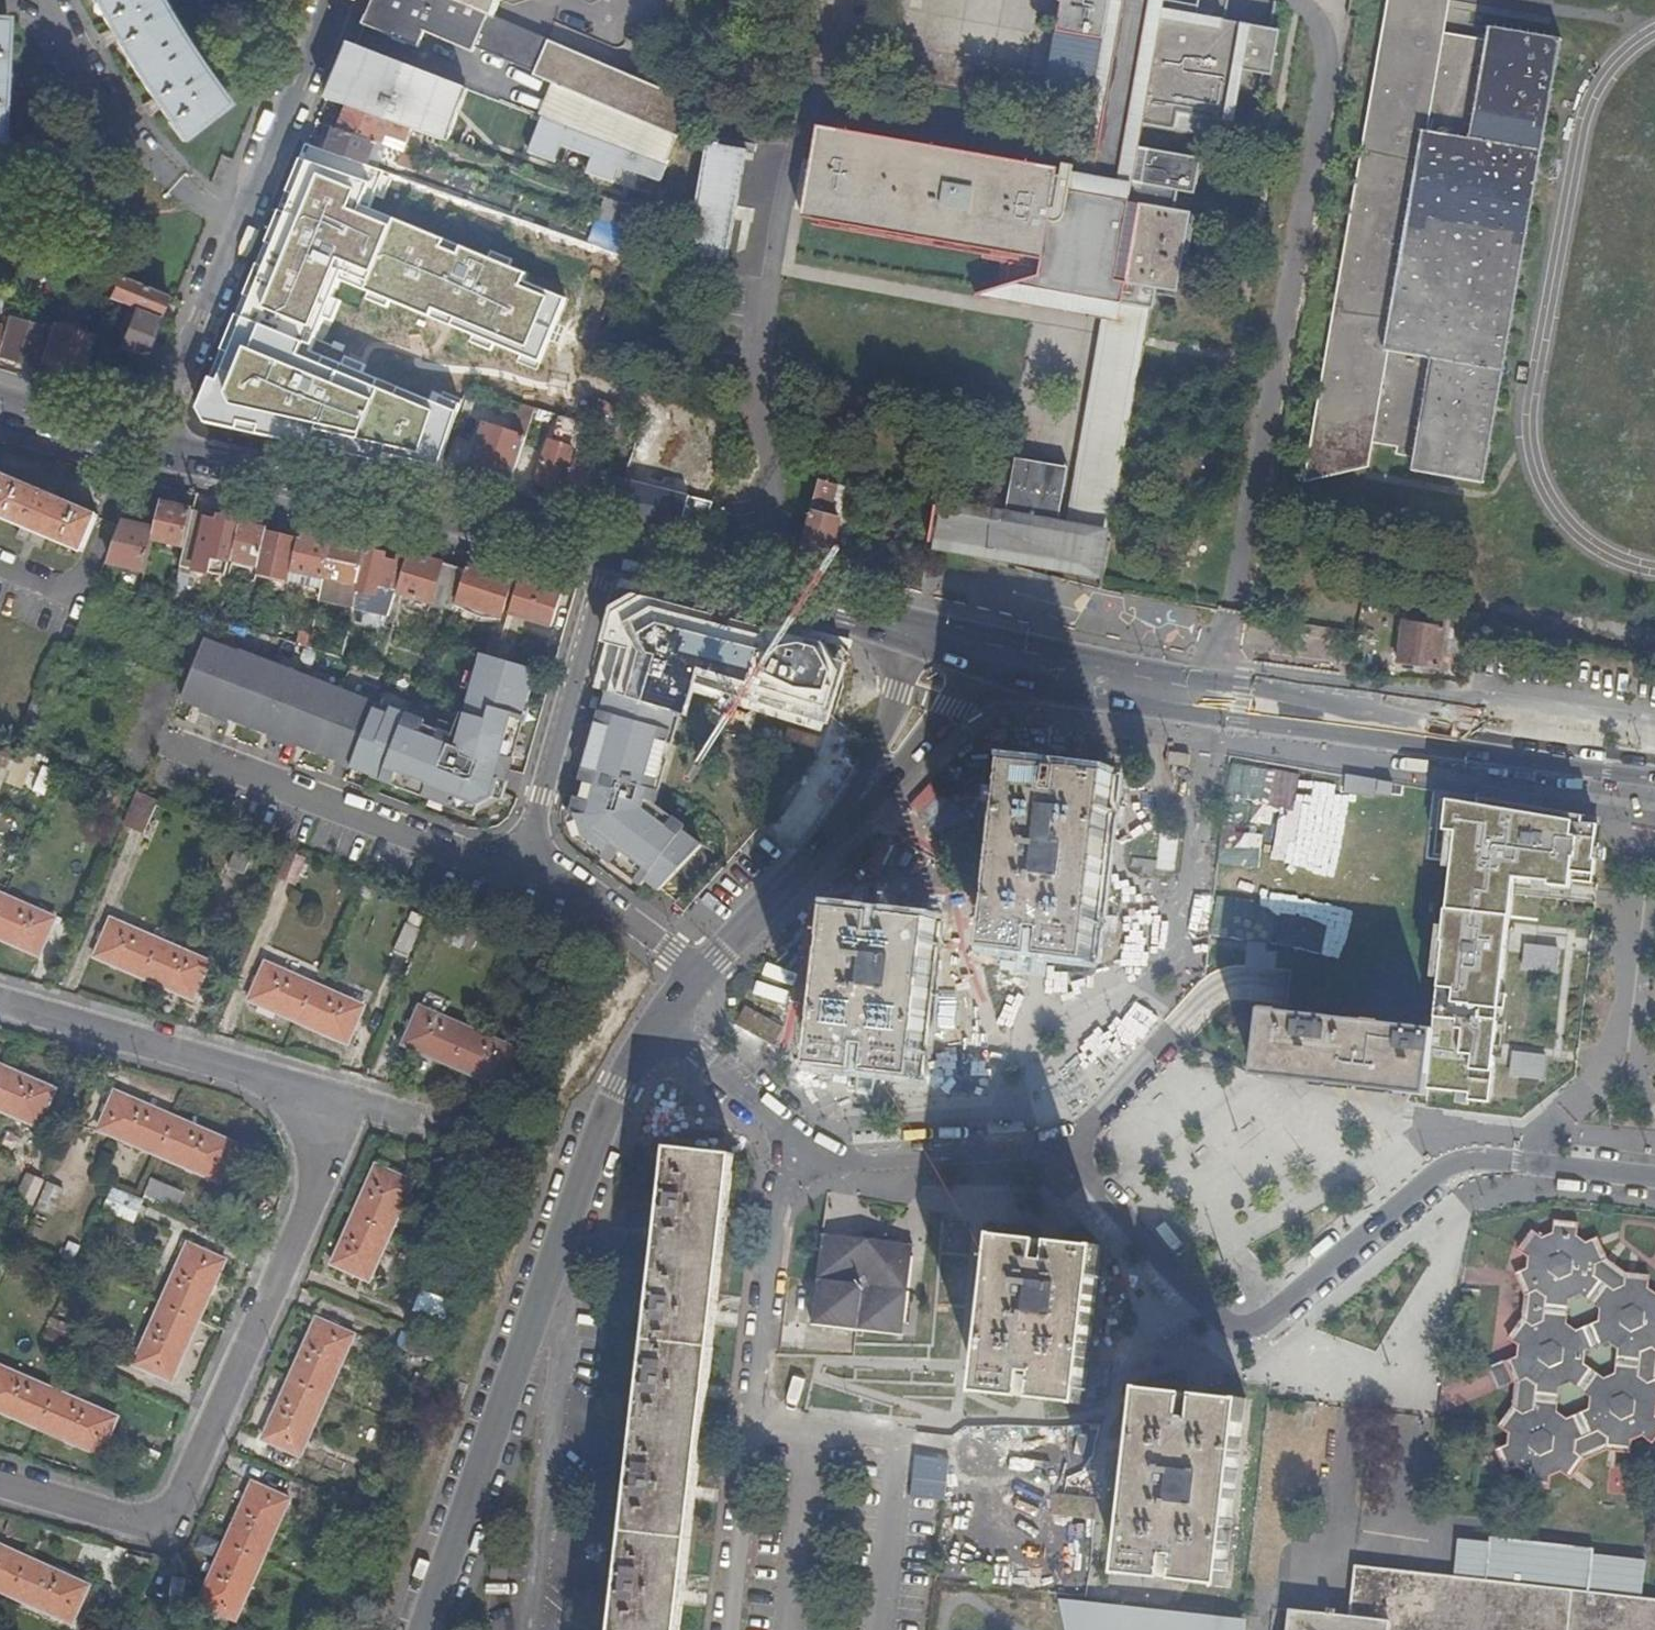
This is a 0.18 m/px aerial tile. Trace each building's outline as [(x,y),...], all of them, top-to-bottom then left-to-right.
[(226,102),(212,86),(197,66),(182,45),(164,13),(156,0),(94,0),(112,34),(135,72),(154,101),(182,136),(226,102)] [(361,26),(417,48),(424,34),(472,53),(475,47),(535,73),(534,76),(554,84),(680,139),(695,103),(635,77),(518,27),(456,0),(373,0),(361,26)] [(518,27),(635,77),(667,0),(456,0),(518,27)] [(1124,3),(1111,1),(1112,0),(1062,0),(1058,21),(1060,22),(1058,28),(1068,30),(1068,34),(1094,38),(1095,35),(1105,36),(1106,30),(1107,30),(1109,18),(1121,21),(1095,165),(1083,163),(1075,161),(1074,166),(1064,164),(1063,170),(1062,178),(1057,177),(1059,170),(820,127),(804,217),(985,249),(984,258),(1002,262),(1011,263),(1007,286),(997,289),(978,295),(977,298),(1018,286),(1051,292),(1062,288),(1111,297),(1110,302),(1122,304),(1155,310),(1159,289),(1178,292),(1191,213),(1176,210),(1179,192),(1195,194),(1202,158),(1140,148),(1143,126),(1205,137),(1208,119),(1234,124),(1234,122),(1243,70),(1261,73),(1252,125),(1249,144),(1251,144),(1254,126),(1263,74),(1272,76),(1280,30),(1271,28),(1276,1),(1273,1),(1269,28),(1225,20),(1228,0),(1124,0),(1124,3)] [(1442,11),(1417,2),(1411,21),(1388,11),(1390,0),(1387,0),(1386,8),(1382,34),(1379,67),(1376,76),(1368,101),(1366,115),(1363,132),(1360,161),(1360,176),(1357,186),(1352,204),(1347,223),(1345,241),(1342,270),(1341,285),(1336,303),(1332,319),(1326,345),(1324,363),(1323,395),(1320,406),(1314,428),(1309,454),(1307,474),(1309,475),(1310,464),(1313,446),(1338,446),(1338,465),(1364,465),(1368,443),(1394,447),(1393,454),(1414,457),(1412,469),(1410,469),(1410,470),(1482,482),(1486,458),(1526,234),(1548,107),(1560,36),(1545,34),(1487,24),(1486,26),(1489,26),(1486,38),(1462,34),(1460,41),(1437,38),(1442,11)] [(1388,11),(1411,21),(1417,2),(1442,11),(1445,12),(1447,0),(1390,0),(1388,11)] [(1121,21),(1109,18),(1083,163),(1095,165),(1121,21)] [(350,44),(327,100),(350,108),(375,117),(376,94),(389,99),(391,92),(457,117),(468,89),(350,44)] [(680,139),(554,84),(539,117),(543,118),(669,166),(680,139)] [(376,94),(375,117),(403,128),(412,131),(436,139),(441,126),(452,131),(457,117),(391,92),(389,99),(376,94)] [(376,142),(382,144),(385,135),(408,143),(412,131),(403,128),(375,117),(350,108),(341,130),(376,142)] [(669,166),(543,118),(529,154),(556,165),(562,149),(593,160),(587,176),(613,186),(619,171),(661,185),(669,166)] [(1249,144),(1252,125),(1234,122),(1234,124),(1208,119),(1205,137),(1249,144)] [(329,152),(339,156),(367,165),(376,142),(341,130),(331,126),(330,132),(335,133),(329,152)] [(441,126),(436,139),(447,143),(452,131),(441,126)] [(751,147),(709,140),(691,253),(733,259),(751,147)] [(1011,263),(1002,262),(997,289),(1007,286),(1011,263)] [(158,317),(167,295),(118,276),(109,299),(134,308),(158,317)] [(1051,292),(1110,302),(1111,297),(1062,288),(1051,292)] [(143,356),(158,317),(134,308),(119,347),(143,356)] [(232,312),(203,421),(261,436),(271,401),(256,397),(275,323),(232,312)] [(34,366),(46,326),(8,315),(4,327),(0,342),(0,356),(34,366)] [(41,361),(83,373),(94,338),(94,336),(52,324),(41,361)] [(318,343),(314,407),(353,410),(356,346),(318,343)] [(532,422),(536,408),(523,404),(519,418),(532,422)] [(577,455),(587,424),(563,417),(555,443),(552,442),(538,482),(565,491),(577,455)] [(470,467),(512,480),(526,438),(483,424),(470,467)] [(1309,475),(1338,465),(1338,446),(1313,446),(1310,464),(1309,475)] [(581,458),(577,455),(565,491),(562,503),(600,512),(607,489),(586,484),(592,466),(581,462),(581,458)] [(1068,468),(1015,458),(1005,511),(1058,521),(1068,468)] [(82,552),(97,516),(4,476),(0,486),(0,516),(25,527),(20,538),(42,547),(47,536),(82,552)] [(819,479),(802,549),(825,554),(829,535),(836,537),(843,510),(832,508),(838,484),(819,479)] [(668,527),(712,533),(718,492),(674,485),(668,527)] [(162,502),(161,506),(156,531),(154,541),(186,549),(194,510),(162,502)] [(226,577),(239,520),(220,516),(219,522),(207,519),(195,569),(226,577)] [(111,563),(146,571),(154,541),(156,531),(126,523),(111,563)] [(269,529),(242,523),(233,560),(261,567),(268,533),(269,529)] [(268,533),(261,567),(258,576),(290,583),(294,570),(300,541),(268,533)] [(334,543),(301,535),(300,541),(294,570),(326,578),(326,577),(334,543)] [(368,550),(334,543),(326,577),(360,585),(368,550)] [(409,560),(368,550),(360,585),(355,606),(391,615),(398,593),(409,560)] [(411,554),(409,560),(398,593),(456,612),(460,599),(469,573),(411,554)] [(472,564),(469,573),(460,599),(506,613),(517,579),(472,564)] [(179,573),(172,605),(188,609),(196,577),(179,573)] [(564,592),(522,579),(511,613),(553,626),(564,592)] [(1404,621),(1399,662),(1439,667),(1441,651),(1463,654),(1470,618),(1419,610),(1416,623),(1404,621)] [(733,642),(707,640),(708,628),(678,626),(676,676),(731,679),(733,642)] [(309,649),(313,633),(301,630),(297,645),(309,649)] [(497,658),(505,634),(495,631),(487,655),(497,658)] [(783,693),(787,678),(802,682),(810,657),(750,638),(737,679),(783,693)] [(502,800),(535,680),(481,665),(466,717),(463,716),(456,734),(428,723),(430,720),(395,707),(392,714),(379,708),(381,703),(241,651),(241,653),(207,640),(184,702),(477,812),(502,800)] [(678,713),(611,693),(577,816),(583,839),(645,884),(646,882),(659,892),(702,846),(649,807),(678,713)] [(9,781),(20,753),(0,745),(0,777),(9,781)] [(988,953),(1028,957),(1030,940),(1041,825),(1046,773),(1008,770),(993,904),(988,953)] [(1111,780),(1046,773),(1041,825),(1030,940),(1028,957),(1053,960),(1090,964),(1103,857),(1106,826),(1111,780)] [(1394,783),(1348,775),(1346,792),(1372,796),(1372,793),(1393,795),(1394,783)] [(96,811),(117,819),(127,793),(106,785),(96,811)] [(132,825),(148,832),(160,805),(144,798),(132,825)] [(1285,1014),(1263,1011),(1256,1069),(1429,1089),(1471,1093),(1470,1101),(1491,1103),(1496,1056),(1495,1056),(1500,1009),(1507,1009),(1509,994),(1502,994),(1515,878),(1550,882),(1549,885),(1572,888),(1573,881),(1594,883),(1598,825),(1583,824),(1584,816),(1477,798),(1476,805),(1442,799),(1438,830),(1435,856),(1454,858),(1441,980),(1437,1007),(1435,1031),(1285,1014)] [(229,868),(244,875),(258,845),(242,838),(229,868)] [(278,880),(296,887),(307,859),(288,851),(278,880)] [(355,896),(367,901),(372,891),(360,886),(355,896)] [(39,956),(56,918),(0,894),(0,938),(39,956)] [(392,951),(408,958),(421,930),(418,929),(423,916),(410,911),(392,951)] [(827,1069),(919,1079),(937,923),(832,911),(815,1067),(827,1069)] [(465,947),(474,923),(458,917),(447,944),(463,951),(465,947)] [(95,957),(195,1000),(211,963),(111,919),(95,957)] [(484,927),(474,923),(465,947),(475,951),(484,927)] [(1267,945),(1250,943),(1247,968),(1275,971),(1277,954),(1266,953),(1267,945)] [(1560,948),(1527,945),(1524,968),(1557,972),(1560,948)] [(250,1001),(348,1045),(365,1008),(266,964),(250,1001)] [(736,1026),(776,1043),(784,1023),(745,1006),(736,1026)] [(404,1045),(502,1088),(519,1051),(420,1008),(404,1045)] [(1547,1056),(1514,1053),(1512,1075),(1544,1079),(1547,1056)] [(40,1127),(56,1089),(0,1066),(0,1110),(40,1127)] [(221,1182),(237,1144),(116,1092),(100,1129),(180,1164),(221,1182)] [(680,1598),(691,1497),(714,1297),(731,1154),(673,1147),(651,1333),(632,1501),(617,1629),(676,1629),(680,1598)] [(332,1265),(369,1281),(414,1182),(377,1166),(332,1265)] [(13,1200),(52,1218),(63,1190),(25,1173),(13,1200)] [(145,1192),(178,1207),(185,1192),(151,1178),(145,1192)] [(103,1207),(133,1220),(142,1200),(112,1187),(103,1207)] [(1648,1290),(1649,1278),(1626,1275),(1625,1287),(1613,1292),(1594,1278),(1595,1267),(1606,1261),(1597,1240),(1585,1245),(1576,1237),(1577,1226),(1554,1223),(1553,1236),(1542,1240),(1532,1234),(1519,1252),(1529,1259),(1527,1272),(1516,1276),(1525,1297),(1536,1292),(1546,1299),(1544,1323),(1532,1328),(1523,1321),(1509,1340),(1519,1347),(1517,1359),(1506,1364),(1516,1385),(1526,1380),(1536,1388),(1533,1412),(1523,1417),(1513,1409),(1499,1427),(1509,1435),(1508,1447),(1496,1452),(1506,1474),(1517,1469),(1527,1476),(1525,1488),(1548,1490),(1549,1478),(1561,1473),(1571,1480),(1584,1462),(1574,1454),(1575,1443),(1598,1433),(1608,1440),(1607,1451),(1629,1454),(1631,1442),(1642,1437),(1653,1444),(1654,1441),(1654,1382),(1647,1385),(1639,1378),(1641,1354),(1652,1350),(1654,1352),(1654,1295),(1648,1290)] [(857,1330),(904,1336),(914,1246),(824,1235),(814,1326),(857,1330)] [(1090,1406),(1106,1248),(1057,1243),(1042,1241),(1004,1237),(987,1394),(1022,1397),(1040,1399),(1044,1400),(1090,1406)] [(134,1364),(172,1381),(226,1261),(188,1244),(134,1364)] [(13,1251),(0,1245),(0,1283),(13,1251)] [(72,1277),(64,1297),(79,1304),(88,1284),(72,1277)] [(79,1304),(64,1297),(60,1306),(75,1312),(79,1304)] [(408,1326),(443,1340),(447,1326),(413,1312),(408,1326)] [(42,1344),(65,1355),(76,1329),(66,1325),(69,1318),(55,1313),(42,1344)] [(300,1456),(354,1336),(317,1320),(263,1439),(300,1456)] [(398,1348),(437,1364),(442,1348),(404,1333),(398,1348)] [(101,1456),(117,1418),(0,1366),(0,1411),(101,1456)] [(1223,1584),(1244,1400),(1200,1395),(1186,1393),(1141,1388),(1138,1407),(1133,1450),(1128,1497),(1120,1572),(1190,1580),(1223,1584)] [(948,1459),(915,1455),(911,1498),(937,1500),(945,1501),(946,1483),(948,1459)] [(236,1620),(290,1499),(253,1482),(199,1604),(236,1620)] [(1642,1599),(1646,1563),(1593,1557),(1594,1550),(1538,1544),(1539,1540),(1499,1536),(1499,1539),(1490,1538),(1489,1543),(1486,1569),(1465,1567),(1464,1580),(1454,1578),(1355,1567),(1350,1616),(1335,1615),(1336,1609),(1328,1609),(1328,1613),(1290,1610),(1288,1629),(1654,1629),(1654,1601),(1642,1599)] [(1458,1540),(1454,1578),(1464,1580),(1465,1567),(1486,1569),(1489,1543),(1458,1540)] [(74,1623),(90,1586),(0,1545),(0,1590),(74,1623)] [(489,1577),(503,1579),(506,1557),(492,1555),(489,1577)] [(129,1569),(144,1572),(147,1559),(132,1556),(129,1569)] [(1078,1596),(1074,1629),(1243,1629),(1245,1615),(1183,1608),(1086,1597),(1078,1596)]
